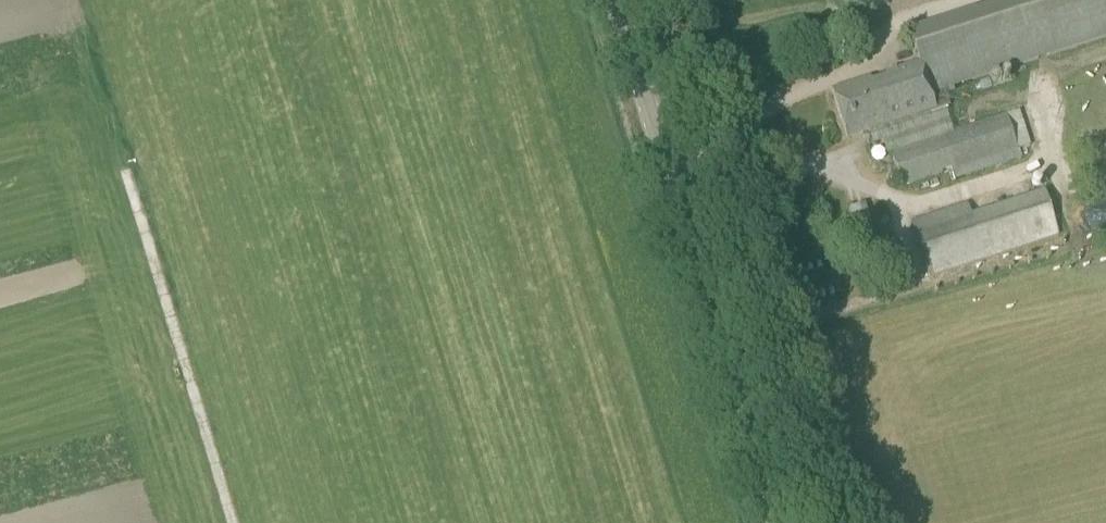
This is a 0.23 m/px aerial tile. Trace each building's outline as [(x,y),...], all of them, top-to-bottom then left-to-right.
[(948,105),(943,89),(1105,36),(1105,0),(1010,0),(907,33),(917,63),(852,85),(831,91),(846,139),(867,132),(948,105)] [(890,152),(901,188),(1030,148),(1019,112),(890,152)] [(967,206),(933,216),(912,223),(929,276),(1057,237),(1044,195),(971,217),(967,206)]
